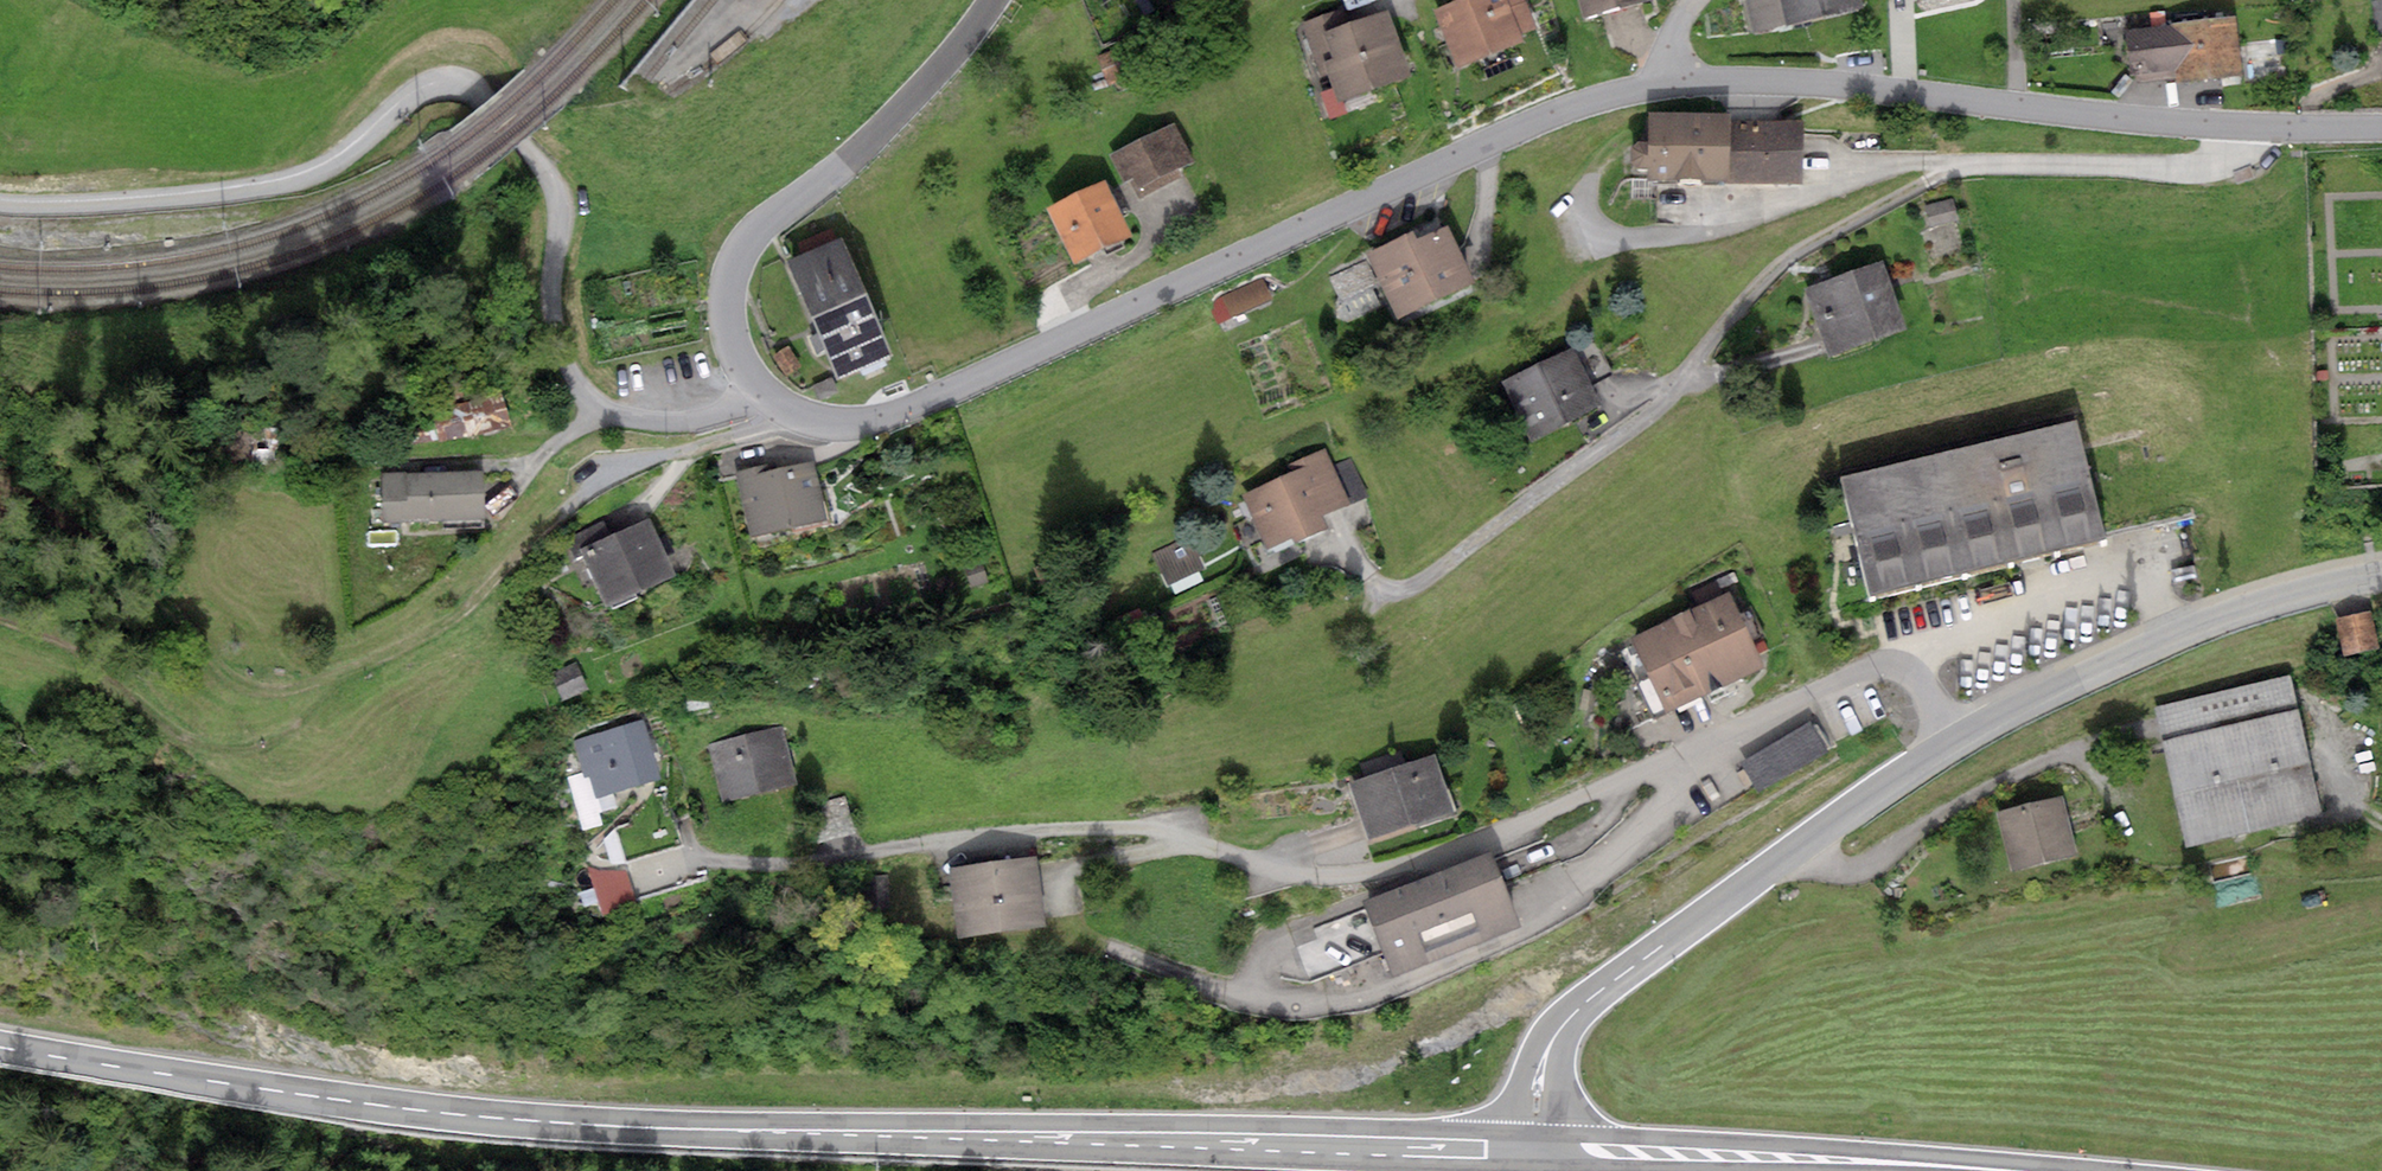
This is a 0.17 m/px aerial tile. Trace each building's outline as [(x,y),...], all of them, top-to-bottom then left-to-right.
[(1434,15),(1458,73),(1523,46),(1504,0),(1470,0),(1434,15)] [(1583,23),(1651,6),(1650,0),(1577,0),(1583,23)] [(1741,7),(1750,43),(1783,34),(1860,14),(1856,0),(1769,0),(1741,7)] [(1325,67),(1341,107),(1407,80),(1381,14),(1333,33),(1315,40),(1325,67)] [(1326,16),(1301,26),(1318,69),(1325,67),(1315,40),(1333,33),(1326,16)] [(2233,21),(2175,27),(2175,32),(2180,77),(2180,84),(2238,78),(2233,21)] [(2175,32),(2126,36),(2130,82),(2180,77),(2175,32)] [(1647,121),(1646,190),(1724,190),(1724,172),(1724,122),(1647,121)] [(1724,172),(1724,190),(1800,190),(1801,128),(1744,128),(1744,172),(1724,172)] [(1173,130),(1115,157),(1134,199),(1192,173),(1173,130)] [(1105,191),(1050,217),(1075,269),(1130,243),(1105,191)] [(1439,231),(1367,265),(1396,327),(1469,293),(1439,231)] [(838,244),(788,265),(835,378),(884,357),(838,244)] [(1879,268),(1806,293),(1828,358),(1902,333),(1879,268)] [(1232,325),(1272,305),(1262,285),(1221,305),(1232,325)] [(1572,356),(1508,390),(1537,444),(1601,410),(1572,356)] [(2076,430),(1839,486),(1866,600),(2103,545),(2076,430)] [(1243,498),(1269,558),(1327,533),(1322,521),(1350,510),(1326,453),(1295,466),(1299,474),(1243,498)] [(773,468),(743,475),(756,530),(820,515),(808,467),(774,475),(773,468)] [(482,473),(379,476),(380,523),(483,521),(482,473)] [(640,531),(576,561),(601,614),(665,583),(640,531)] [(1726,598),(1632,642),(1667,717),(1761,673),(1726,598)] [(2369,617),(2341,624),(2348,653),(2376,647),(2369,617)] [(561,709),(587,700),(577,671),(551,680),(561,709)] [(2164,746),(2297,717),(2289,681),(2156,709),(2164,746)] [(2164,746),(2187,852),(2320,823),(2297,717),(2164,746)] [(636,727),(575,746),(594,805),(655,786),(636,727)] [(1810,728),(1741,767),(1755,793),(1824,754),(1810,728)] [(780,732),(709,748),(721,805),(792,790),(780,732)] [(1429,759),(1348,790),(1369,845),(1450,814),(1429,759)] [(2058,802),(1995,818),(2009,873),(2072,857),(2058,802)] [(1033,861),(954,871),(962,929),(1040,920),(1033,861)] [(1483,863),(1357,913),(1386,986),(1512,936),(1483,863)] [(600,932),(635,929),(631,879),(597,881),(600,932)]
